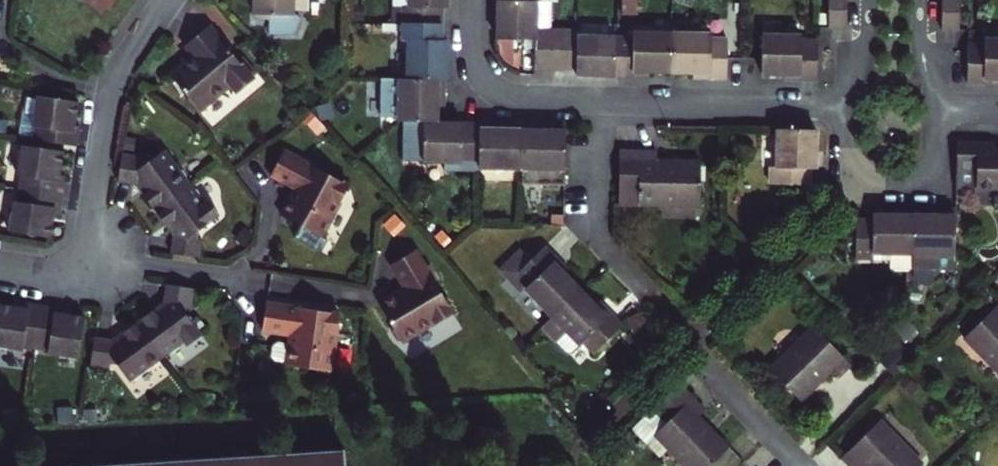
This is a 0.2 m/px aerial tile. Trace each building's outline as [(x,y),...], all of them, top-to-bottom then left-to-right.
[(108,13),(117,0),(87,0),(108,13)] [(293,0),(255,0),(254,16),(258,16),(258,21),(268,22),(268,34),(292,35),(298,19),(295,16),(292,16),(293,0)] [(408,8),(402,8),(402,24),(441,25),(441,9),(447,9),(448,0),(409,0),(408,8)] [(537,0),(518,0),(513,0),(498,0),(497,39),(536,40),(535,68),(555,69),(556,29),(536,29),(537,0)] [(845,28),(846,0),(829,0),(828,27),(845,28)] [(941,30),(958,30),(959,0),(941,0),(941,30)] [(254,83),(209,24),(184,42),(195,59),(192,61),(188,64),(186,61),(169,74),(183,94),(183,97),(189,107),(192,107),(196,113),(229,88),(235,97),(254,83)] [(408,40),(407,79),(443,80),(446,80),(447,40),(441,40),(441,25),(402,24),(402,39),(408,40)] [(576,69),(576,75),(615,76),(616,37),(577,36),(577,30),(556,29),(555,69),(576,69)] [(671,71),(671,32),(633,31),(632,37),(616,37),(615,76),(632,76),(633,71),(648,71),(671,71)] [(671,71),(694,72),(708,72),(708,77),(725,78),(726,58),(726,39),(710,38),(710,33),(671,32),(671,71)] [(801,35),(763,34),(762,59),(762,73),(784,74),(799,74),(799,79),(817,80),(818,40),(801,40),(801,35)] [(984,39),(984,44),(967,43),(966,82),(984,83),(984,78),(997,78),(997,39),(984,39)] [(437,123),(437,107),(437,101),(443,101),(443,80),(407,79),(399,79),(398,123),(424,123),(437,123)] [(33,123),(31,139),(76,146),(80,126),(74,125),(75,116),(77,101),(35,93),(34,100),(32,101),(31,107),(33,109),(31,122),(33,123)] [(437,123),(424,123),(423,162),(479,162),(479,129),(479,124),(445,123),(437,123)] [(495,129),(479,129),(479,162),(478,168),(522,169),(523,125),(501,124),(501,130),(495,129)] [(544,130),(544,125),(523,125),(522,169),(521,185),(565,186),(566,131),(550,131),(544,130)] [(815,169),(816,130),(776,129),(776,168),(770,168),(770,185),(809,185),(809,169),(815,169)] [(957,176),(997,177),(997,149),(995,149),(995,143),(958,143),(957,176)] [(20,174),(18,189),(62,195),(65,175),(61,174),(62,166),(64,151),(23,146),(21,151),(19,151),(18,158),(20,158),(18,172),(20,174)] [(115,182),(131,185),(140,196),(152,212),(187,185),(185,181),(185,176),(181,170),(176,169),(162,149),(145,162),(138,161),(138,157),(118,155),(115,182)] [(282,150),(268,177),(295,191),(293,194),(292,198),(288,196),(280,216),(303,226),(304,233),(312,237),(317,233),(322,236),(347,184),(282,150)] [(638,206),(699,207),(700,164),(657,163),(657,154),(639,153),(638,206)] [(957,188),(997,188),(997,177),(957,176),(957,188)] [(187,185),(152,212),(163,226),(171,238),(169,254),(196,259),(198,239),(193,237),(194,231),(219,213),(208,199),(201,204),(199,200),(199,195),(195,190),(190,189),(187,185)] [(60,215),(62,195),(18,189),(16,202),(13,203),(12,215),(10,217),(9,226),(11,229),(10,233),(51,240),(54,223),(55,215),(60,215)] [(912,253),(956,254),(957,210),(936,209),(935,215),(929,215),(913,214),(912,253)] [(874,252),(912,253),(913,214),(874,213),(874,218),(858,218),(857,257),(873,258),(874,252)] [(564,228),(564,217),(553,216),(553,227),(564,228)] [(552,318),(580,290),(563,274),(553,263),(557,260),(545,248),(518,274),(530,286),(525,290),(552,318)] [(440,256),(416,270),(426,291),(418,295),(402,303),(422,344),(455,329),(456,331),(474,320),(440,256)] [(567,270),(557,260),(553,263),(563,274),(567,270)] [(168,316),(155,326),(183,362),(188,358),(192,359),(197,356),(198,351),(201,348),(205,353),(221,341),(204,320),(205,312),(209,313),(212,292),(185,288),(183,305),(168,316)] [(580,290),(552,318),(579,344),(583,340),(595,353),(622,326),(610,314),(607,318),(596,306),(580,290)] [(345,366),(351,366),(358,308),(286,298),(281,325),(311,330),(310,334),(309,339),(295,337),(290,341),(288,353),(292,358),(330,364),(332,368),(341,369),(345,366)] [(607,318),(610,314),(600,303),(596,306),(607,318)] [(51,353),(58,308),(35,305),(34,310),(28,309),(11,307),(5,349),(11,350),(12,353),(17,353),(21,351),(35,353),(35,351),(51,353)] [(997,373),(997,307),(964,339),(997,373)] [(58,308),(51,353),(62,355),(62,357),(78,360),(80,362),(85,363),(89,360),(93,361),(98,318),(82,316),(75,315),(75,311),(58,308)] [(179,365),(183,362),(155,326),(138,338),(130,345),(113,342),(109,371),(127,374),(129,369),(136,370),(149,387),(169,372),(173,373),(178,369),(179,365)] [(813,327),(770,370),(800,401),(831,371),(838,377),(850,365),(813,327)] [(678,385),(653,409),(667,423),(654,436),(684,465),(712,465),(729,449),(698,417),(704,411),(678,385)] [(863,465),(922,465),(923,465),(880,422),(843,458),(850,465),(859,465),(861,464),(863,465)] [(358,442),(0,463),(0,465),(359,465),(358,442)]
